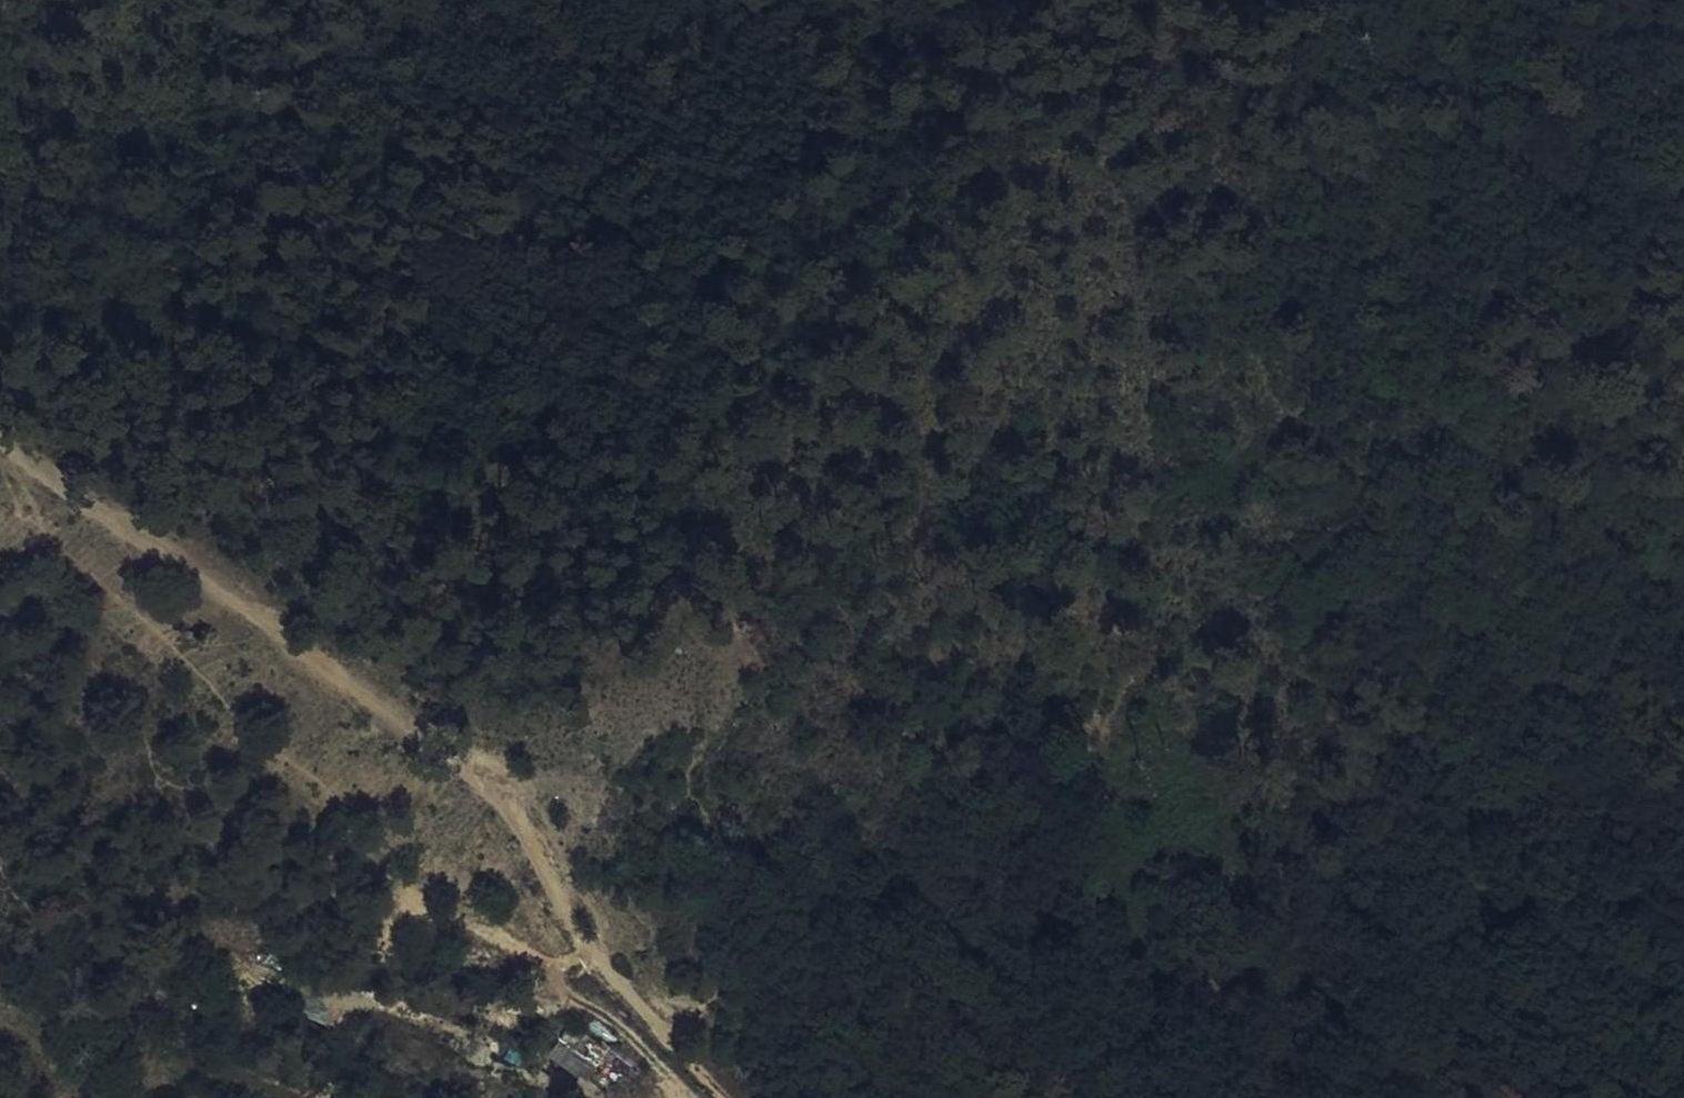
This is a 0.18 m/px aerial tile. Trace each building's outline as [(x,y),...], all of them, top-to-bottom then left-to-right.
[(570,1024),(553,1049),(591,1076),(609,1050),(570,1024)]
